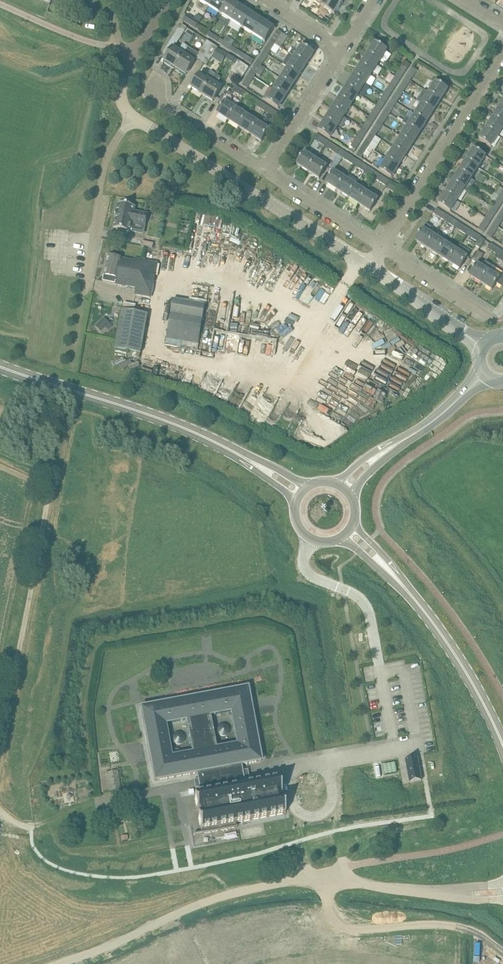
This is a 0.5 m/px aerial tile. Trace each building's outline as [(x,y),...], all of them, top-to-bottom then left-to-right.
[(57,11),(63,2),(60,0),(55,0),(51,6),(57,11)] [(220,14),(229,0),(213,0),(209,6),(220,14)] [(232,21),(241,6),(231,0),(229,0),(220,14),(232,21)] [(336,0),(324,0),(320,6),(335,15),(342,4),(336,0)] [(232,21),(243,28),(252,14),(241,6),(232,21)] [(72,10),(69,20),(77,22),(80,11),(72,10)] [(243,28),(254,35),(263,21),(252,14),(243,28)] [(184,21),(196,29),(198,25),(199,23),(188,16),(184,21)] [(263,21),(254,35),(265,42),(274,28),(263,21)] [(182,24),(174,37),(179,40),(187,28),(182,24)] [(207,36),(209,32),(213,26),(211,24),(206,30),(198,25),(196,29),(207,36)] [(278,30),(270,41),(275,45),(282,33),(278,30)] [(207,36),(218,43),(220,39),(209,32),(207,36)] [(287,36),(282,33),(275,45),(276,45),(280,48),(287,36)] [(229,50),(231,46),(234,42),(228,39),(226,43),(220,39),(218,43),(229,50)] [(189,48),(176,68),(186,74),(194,62),(196,59),(201,62),(213,44),(207,41),(199,54),(189,48)] [(270,41),(263,52),(269,55),(276,45),(275,45),(270,41)] [(375,43),(368,54),(380,61),(387,50),(375,43)] [(165,61),(176,68),(189,48),(183,44),(179,51),(173,48),(168,56),(165,61)] [(218,48),(213,44),(201,62),(206,65),(211,58),(218,48)] [(168,56),(173,48),(168,45),(163,53),(168,56)] [(229,50),(240,57),(242,53),(231,46),(229,50)] [(293,48),(290,53),(307,64),(314,53),(302,46),(298,51),(293,48)] [(263,52),(256,63),(262,67),(269,55),(263,52)] [(242,53),(240,57),(251,64),(254,60),(242,53)] [(295,57),(288,68),(300,75),(307,64),(290,53),(289,54),(295,57)] [(368,54),(361,65),(373,72),(380,61),(368,54)] [(232,71),(242,78),(249,67),(238,61),(232,71)] [(405,61),(399,70),(404,73),(409,64),(405,61)] [(256,63),(249,74),(255,78),(257,74),(260,76),(266,69),(262,67),(256,63)] [(361,65),(354,76),(366,83),(373,72),(361,65)] [(413,67),(406,78),(410,81),(413,77),(419,81),(424,74),(419,71),(421,68),(417,65),(415,69),(413,67)] [(288,68),(281,79),(293,87),(300,75),(288,68)] [(399,70),(390,84),(395,87),(404,73),(399,70)] [(192,87),(202,94),(215,74),(211,71),(207,79),(200,74),(192,87)] [(215,74),(202,94),(213,101),(222,88),(216,85),(221,77),(215,74)] [(255,78),(249,74),(242,85),(247,89),(255,78)] [(354,76),(347,87),(359,94),(366,83),(354,76)] [(406,78),(399,89),(403,92),(410,81),(406,78)] [(281,79),(273,90),(286,98),(293,87),(281,79)] [(424,89),(424,90),(441,100),(448,89),(436,82),(429,93),(424,89)] [(390,84),(383,95),(388,98),(395,87),(390,84)] [(233,91),(243,98),(246,93),(236,86),(233,91)] [(347,87),(340,98),(352,105),(359,94),(347,87)] [(399,89),(392,100),(396,103),(403,92),(399,89)] [(286,98),(273,90),(270,95),(267,93),(263,98),(279,109),(286,98)] [(416,101),(422,104),(434,112),(441,100),(424,90),(416,101)] [(243,98),(254,105),(257,100),(246,93),(243,98)] [(383,95),(377,106),(381,109),(388,98),(383,95)] [(360,101),(371,109),(374,105),(362,97),(360,101)] [(340,98),(333,109),(345,116),(352,105),(340,98)] [(254,105),(265,112),(268,107),(257,100),(254,105)] [(392,100),(385,111),(389,114),(396,103),(392,100)] [(217,113),(228,120),(236,108),(225,101),(217,113)] [(422,104),(415,115),(427,123),(434,112),(422,104)] [(377,106),(370,117),(375,120),(381,109),(377,106)] [(494,117),(502,123),(502,108),(501,106),(494,117)] [(268,107),(265,112),(276,119),(279,114),(268,107)] [(228,120),(239,128),(247,116),(236,108),(228,120)] [(333,109),(326,120),(338,127),(345,116),(333,109)] [(385,111),(378,122),(382,125),(389,114),(385,111)] [(407,117),(403,123),(420,134),(427,123),(415,115),(411,121),(407,117)] [(239,128),(251,135),(258,123),(247,116),(239,128)] [(370,117),(363,128),(368,131),(375,120),(370,117)] [(486,128),(499,136),(502,129),(502,123),(494,117),(486,128)] [(338,127),(326,120),(318,131),(330,138),(338,127)] [(378,122),(371,133),(375,136),(382,125),(378,122)] [(258,123),(251,135),(262,142),(269,130),(258,123)] [(401,136),(401,137),(413,145),(420,134),(403,123),(396,133),(401,136)] [(363,128),(356,139),(361,142),(368,131),(363,128)] [(499,136),(486,128),(479,140),(492,147),(499,136)] [(375,136),(371,133),(364,144),(368,147),(375,136)] [(313,139),(325,146),(328,141),(316,134),(313,139)] [(401,137),(394,148),(406,156),(413,145),(401,137)] [(356,139),(349,150),(354,153),(361,142),(356,139)] [(328,141),(325,146),(334,152),(336,153),(341,157),(344,152),(339,149),(328,141)] [(368,147),(364,144),(357,155),(365,160),(369,154),(376,159),(379,154),(368,147)] [(394,148),(387,159),(399,167),(406,156),(394,148)] [(474,149),(467,160),(479,167),(486,156),(474,149)] [(297,164),(308,172),(316,160),(305,152),(297,164)] [(344,152),(341,157),(342,158),(354,165),(357,160),(345,153),(344,152)] [(327,163),(331,166),(338,156),(333,153),(327,163)] [(399,167),(387,159),(383,164),(380,162),(376,168),(392,178),(399,167)] [(316,160),(308,172),(319,179),(327,167),(316,160)] [(354,165),(365,172),(368,167),(357,160),(354,165)] [(467,160),(460,171),(472,179),(479,167),(467,160)] [(365,172),(376,179),(379,174),(368,167),(365,172)] [(326,183),(337,190),(345,178),(334,171),(326,183)] [(460,171),(453,182),(465,190),(472,179),(460,171)] [(379,174),(376,179),(386,186),(389,181),(379,174)] [(337,190),(348,197),(356,186),(345,178),(337,190)] [(453,182),(445,193),(458,201),(465,190),(453,182)] [(390,183),(387,188),(395,192),(397,188),(390,183)] [(348,197),(359,205),(367,193),(356,186),(348,197)] [(499,196),(502,198),(502,189),(499,186),(495,193),(499,196)] [(367,193),(359,205),(370,212),(378,200),(367,193)] [(458,201),(445,193),(438,204),(451,212),(458,201)] [(492,207),(497,210),(502,201),(502,198),(499,196),(492,207)] [(116,219),(114,229),(130,232),(132,222),(146,225),(148,214),(134,211),(135,207),(119,203),(117,213),(116,213),(115,218),(116,219)] [(492,207),(485,218),(490,221),(497,210),(492,207)] [(433,213),(444,220),(447,216),(436,209),(433,213)] [(493,224),(498,227),(502,220),(502,215),(500,213),(493,224)] [(444,220),(455,227),(458,223),(447,216),(444,220)] [(490,221),(485,218),(478,230),(483,233),(490,221)] [(455,227),(466,234),(469,230),(458,223),(455,227)] [(415,241),(427,248),(435,236),(429,232),(432,227),(427,224),(415,241)] [(498,227),(493,224),(486,235),(491,238),(498,227)] [(473,232),(470,237),(478,242),(476,246),(480,249),(486,240),(481,237),(473,232)] [(150,244),(166,246),(167,236),(152,234),(150,244)] [(427,248),(438,255),(446,243),(435,236),(427,248)] [(438,255),(449,262),(457,250),(446,243),(438,255)] [(488,248),(499,255),(502,251),(491,244),(488,248)] [(457,250),(449,262),(460,269),(468,257),(457,250)] [(484,255),(478,251),(472,261),(477,264),(478,264),(484,255)] [(104,275),(103,281),(113,283),(136,289),(135,295),(149,298),(152,293),(157,264),(134,259),(134,260),(108,255),(104,275)] [(492,266),(485,261),(482,267),(478,264),(477,264),(470,276),(481,283),(492,266)] [(481,283),(492,290),(496,284),(502,287),(502,286),(502,272),(499,278),(493,274),(497,269),(492,266),(481,283)] [(166,346),(197,351),(205,304),(173,299),(166,346)] [(113,354),(127,357),(128,351),(140,354),(148,315),(122,310),(113,354)] [(104,318),(95,326),(100,332),(105,327),(108,330),(112,326),(104,318)] [(242,765),(261,761),(248,688),(141,707),(155,781),(196,773),(200,793),(195,794),(194,794),(197,810),(198,810),(199,810),(200,813),(199,814),(199,813),(198,814),(202,833),(193,834),(194,835),(237,827),(237,826),(236,826),(235,823),(284,814),(285,814),(282,798),(281,798),(280,799),(280,795),(281,794),(281,795),(282,795),(279,779),(278,779),(246,785),(242,767),(242,765)] [(417,757),(406,759),(410,783),(422,780),(417,757)] [(395,762),(383,764),(385,775),(397,773),(395,762)] [(112,810),(102,812),(104,828),(115,826),(112,810)]
